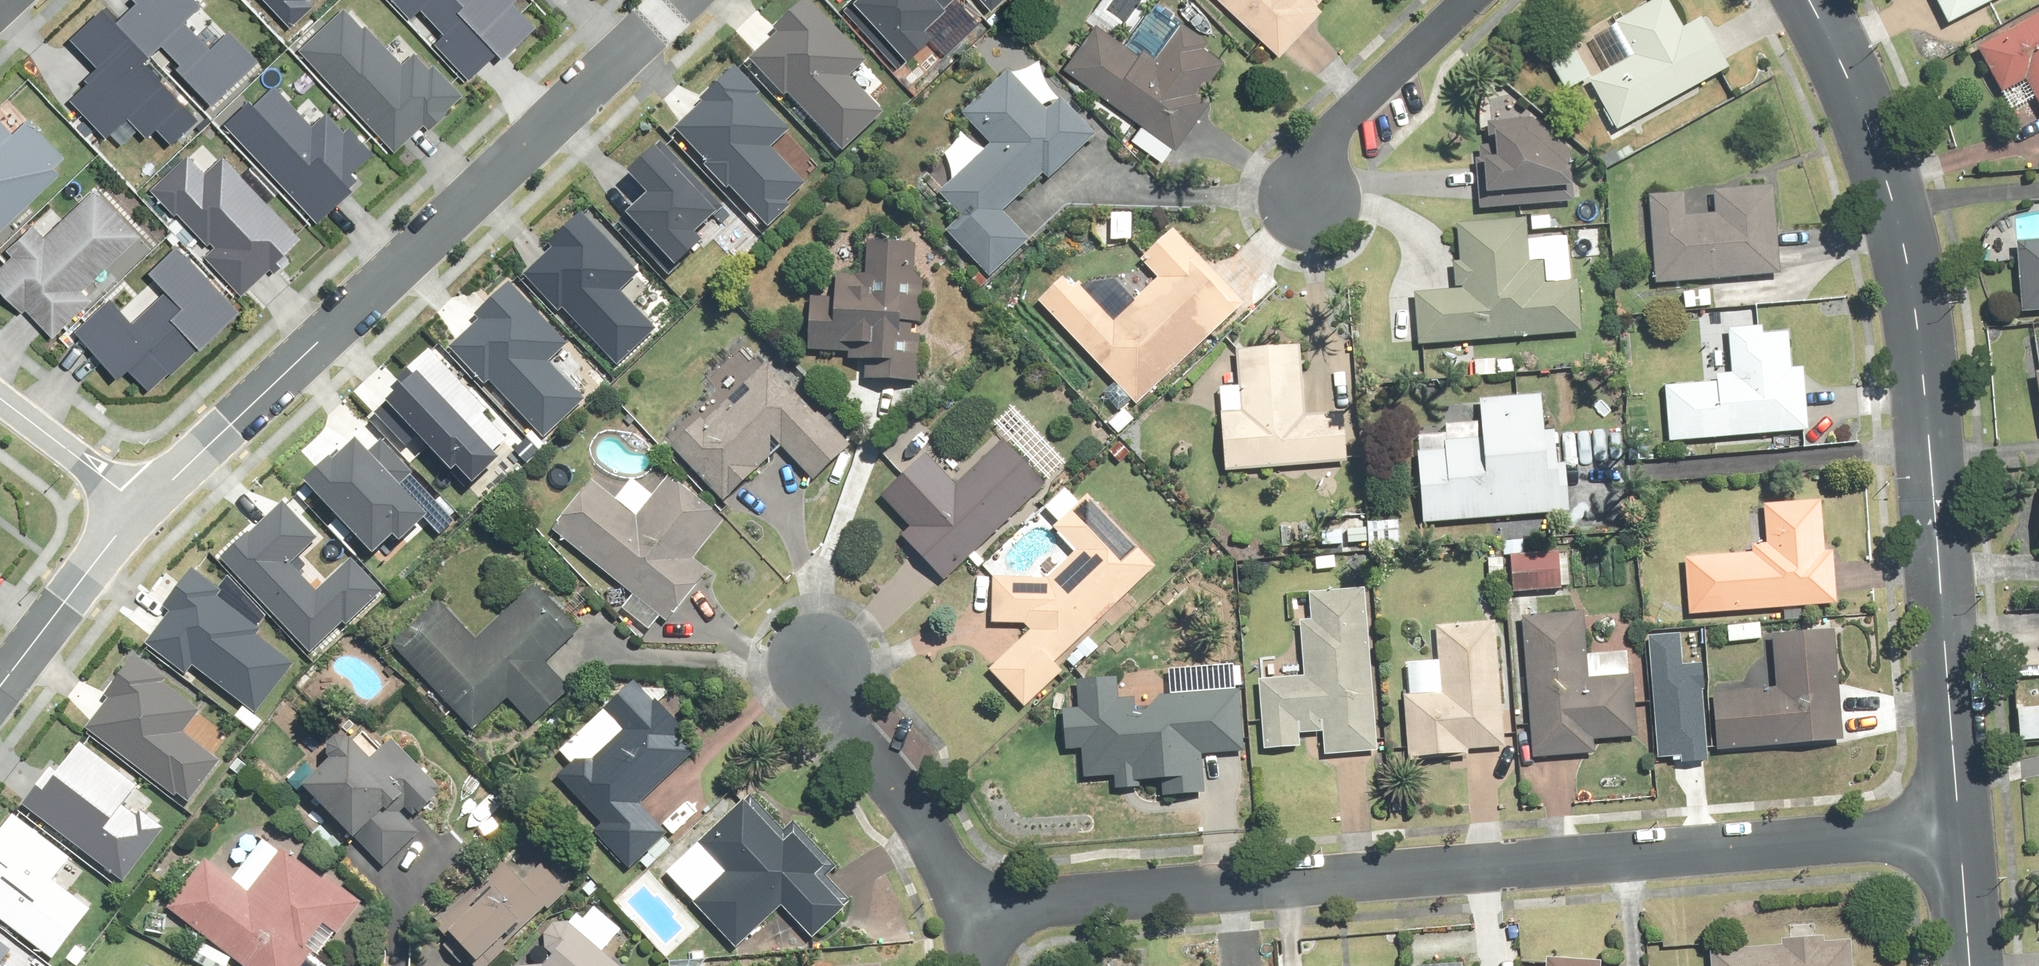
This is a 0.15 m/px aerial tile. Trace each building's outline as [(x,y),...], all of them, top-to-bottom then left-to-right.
[(106,129),(128,109),(144,126),(154,117),(170,135),(196,112),(147,58),(154,51),(117,14),(107,0),(103,0),(70,31),(103,67),(73,93),(106,129)] [(125,7),(117,14),(154,51),(164,40),(216,93),(253,56),(229,31),(215,45),(187,17),(204,0),(118,0),(125,7)] [(296,16),(311,0),(278,0),(296,16)] [(439,24),(431,31),(467,71),(491,49),(500,58),(538,23),(517,0),(417,0),(439,24)] [(749,53),(784,90),(788,87),(842,145),(882,108),(851,75),(869,58),(815,0),(799,0),(776,22),(779,26),(749,53)] [(905,53),(934,28),(927,20),(950,0),(858,0),(905,53)] [(1284,51),(1331,0),(1228,0),(1284,51)] [(1609,135),(1736,64),(1706,12),(1689,22),(1676,0),(1648,0),(1617,18),(1637,52),(1580,84),(1609,135)] [(1998,0),(1936,0),(1950,26),(1998,0)] [(300,39),(394,145),(426,117),(431,122),(469,89),(422,36),(400,55),(368,19),(362,24),(342,2),(300,39)] [(1104,11),(1064,64),(1142,122),(1132,134),(1170,162),(1247,60),(1186,14),(1158,51),(1104,11)] [(1978,45),(2013,106),(2035,94),(2038,101),(2038,11),(1978,45)] [(947,227),(994,276),(1039,233),(1017,210),(1100,131),(1026,54),(965,111),(994,141),(941,191),(962,213),(947,227)] [(700,99),(676,122),(770,220),(791,200),(784,193),(800,178),(767,143),(787,124),(756,91),(761,86),(735,59),(697,95),(700,99)] [(269,75),(228,113),(319,209),(350,181),(343,173),(370,148),(346,123),(341,128),(322,109),(311,120),(269,75)] [(59,166),(55,162),(49,156),(63,143),(27,106),(12,120),(0,110),(0,221),(59,166)] [(1479,117),(1484,201),(1572,196),(1569,141),(1533,114),(1479,117)] [(627,207),(677,262),(707,235),(700,227),(731,199),(667,128),(626,164),(648,188),(627,207)] [(177,221),(241,281),(301,219),(222,144),(205,162),(187,144),(151,180),(185,213),(177,221)] [(1647,187),(1653,282),(1787,273),(1781,178),(1647,187)] [(53,324),(89,290),(84,283),(138,233),(94,185),(56,221),(45,210),(7,244),(13,249),(0,261),(0,283),(16,300),(27,296),(53,324)] [(569,303),(619,358),(657,324),(621,285),(639,268),(584,208),(548,241),(554,247),(524,275),(558,312),(569,303)] [(1416,286),(1419,339),(1587,332),(1585,267),(1531,269),(1529,214),(1457,217),(1460,284),(1416,286)] [(1237,303),(1197,261),(1167,229),(1134,259),(1140,265),(1151,278),(1109,319),(1078,286),(1072,280),(1064,288),(1056,279),(1032,300),(1131,404),(1215,323),(1237,303)] [(111,284),(71,318),(116,370),(126,361),(145,382),(238,301),(180,235),(145,265),(159,280),(129,306),(111,284)] [(2023,309),(2038,307),(2038,235),(2017,237),(2023,309)] [(905,272),(906,256),(906,247),(857,244),(855,275),(830,273),(829,276),(822,297),(803,296),(800,350),(842,352),(842,359),(859,360),(858,379),(905,381),(910,381),(910,377),(913,330),(913,321),(915,283),(905,272)] [(966,281),(975,289),(983,281),(974,273),(966,281)] [(494,372),(544,427),(582,393),(546,354),(564,337),(509,277),(473,310),(479,316),(449,344),(483,381),(494,372)] [(1664,379),(1669,440),(1814,428),(1805,315),(1732,321),(1736,374),(1664,379)] [(1225,405),(1226,465),(1354,462),(1353,414),(1309,415),(1307,338),(1243,340),(1245,404),(1225,405)] [(429,349),(380,397),(386,403),(376,412),(409,445),(418,436),(454,472),(460,467),(472,479),(478,474),(498,454),(495,451),(508,438),(483,413),(488,408),(429,349)] [(806,478),(839,449),(761,362),(748,374),(745,377),(697,419),(695,417),(670,440),(666,444),(715,499),(763,457),(776,445),(806,478)] [(1421,420),(1424,519),(1575,514),(1572,431),(1551,432),(1550,389),(1483,391),(1484,418),(1421,420)] [(989,423),(1040,477),(1057,461),(1006,407),(989,423)] [(1104,422),(1115,434),(1130,419),(1120,408),(1104,422)] [(330,449),(307,471),(378,546),(397,528),(402,534),(427,510),(399,481),(412,469),(381,435),(369,447),(357,434),(335,455),(330,449)] [(932,577),(937,582),(1037,485),(995,441),(949,485),(919,453),(897,474),(874,496),(904,527),(894,537),(911,554),(932,577)] [(1104,451),(1115,463),(1126,453),(1116,441),(1104,451)] [(659,621),(701,569),(686,558),(716,520),(661,476),(629,516),(591,485),(585,479),(573,495),(571,493),(553,516),(555,519),(546,530),(580,557),(627,596),(616,609),(641,629),(652,616),(659,621)] [(1084,500),(1081,495),(1075,500),(1062,485),(1042,504),(1056,518),(1046,527),(1070,552),(1042,577),(986,577),(985,623),(1018,623),(1025,631),(989,664),(983,670),(1018,707),(1056,672),(1047,662),(1148,568),(1106,523),(1084,500)] [(1690,552),(1694,614),(1847,604),(1844,546),(1830,547),(1826,493),(1766,497),(1769,547),(1690,552)] [(285,496),(221,556),(308,651),(381,585),(351,552),(315,584),(293,559),(320,534),(285,496)] [(1036,520),(1047,526),(1050,517),(1040,512),(1036,520)] [(1512,549),(1513,590),(1567,588),(1566,547),(1512,549)] [(257,706),(291,661),(255,634),(262,625),(220,593),(226,586),(194,562),(163,603),(169,608),(146,640),(186,670),(194,659),(257,706)] [(1379,751),(1373,580),(1313,582),(1314,614),(1302,614),(1304,667),(1262,668),(1265,745),(1306,744),(1305,731),(1326,731),(1327,753),(1379,751)] [(584,630),(570,615),(541,584),(481,640),(444,601),(398,644),(479,730),(513,698),(538,725),(576,691),(550,663),(584,630)] [(1590,607),(1524,610),(1529,755),(1598,753),(1597,735),(1641,734),(1639,670),(1592,672),(1590,607)] [(1408,688),(1410,756),(1508,753),(1503,616),(1440,618),(1442,687),(1408,688)] [(1716,689),(1720,748),(1849,738),(1840,622),(1773,627),(1777,684),(1716,689)] [(1651,629),(1659,752),(1680,750),(1681,757),(1707,756),(1701,658),(1681,659),(1678,627),(1651,629)] [(88,722),(189,795),(218,756),(179,728),(196,704),(163,680),(168,674),(134,649),(105,688),(109,693),(88,722)] [(1062,661),(1069,667),(1079,656),(1072,650),(1062,661)] [(1221,667),(1222,686),(1239,686),(1238,666),(1221,667)] [(1156,797),(1198,794),(1196,754),(1238,751),(1234,691),(1152,696),(1138,711),(1128,711),(1127,697),(1113,698),(1112,679),(1070,681),(1072,709),(1056,710),(1059,750),(1075,749),(1076,778),(1107,776),(1108,790),(1122,789),(1133,788),(1132,783),(1155,782),(1156,797)] [(685,727),(681,722),(663,701),(660,704),(641,682),(609,711),(629,732),(596,761),(590,755),(566,778),(583,797),(602,817),(609,825),(601,833),(634,870),(673,835),(644,803),(699,753),(696,750),(686,738),(691,734),(685,727)] [(24,800),(122,873),(161,821),(142,807),(139,812),(121,799),(137,777),(80,735),(60,760),(56,757),(24,800)] [(438,779),(400,739),(387,751),(371,735),(361,743),(358,740),(348,739),(339,748),(338,758),(342,762),(325,778),(315,788),(317,792),(356,833),(388,867),(423,834),(404,814),(409,808),(419,819),(434,804),(440,798),(429,786),(438,779)] [(293,782),(305,795),(323,776),(311,764),(293,782)] [(831,876),(841,867),(800,822),(789,831),(757,796),(696,851),(716,873),(692,896),(741,950),(789,907),(819,940),(852,909),(850,906),(855,901),(831,876)] [(53,956),(93,905),(56,877),(72,855),(14,810),(0,828),(0,915),(53,956)] [(345,930),(365,904),(332,879),(329,883),(285,849),(252,893),(210,861),(191,886),(183,896),(173,909),(248,965),(308,965),(318,952),(322,956),(340,933),(342,935),(345,930)] [(249,863),(253,866),(259,866),(263,861),(262,855),(258,852),(252,852),(248,857),(249,863)] [(566,888),(545,865),(529,881),(509,860),(440,926),(478,965),(493,965),(512,948),(510,946),(551,907),(553,910),(571,893),(566,888)] [(588,889),(595,896),(603,888),(596,881),(588,889)] [(607,953),(626,932),(600,911),(588,922),(584,917),(573,925),(561,924),(552,932),(551,947),(560,958),(550,965),(625,965),(607,953)] [(1712,941),(1714,965),(1860,965),(1857,929),(1712,941)] [(11,944),(0,936),(0,958),(11,944)] [(194,960),(204,965),(211,954),(200,948),(194,960)] [(531,961),(536,965),(542,964),(547,959),(545,952),(540,948),(533,950),(530,955),(531,961)] [(1546,951),(1545,965),(1621,965),(1622,954),(1546,951)]
